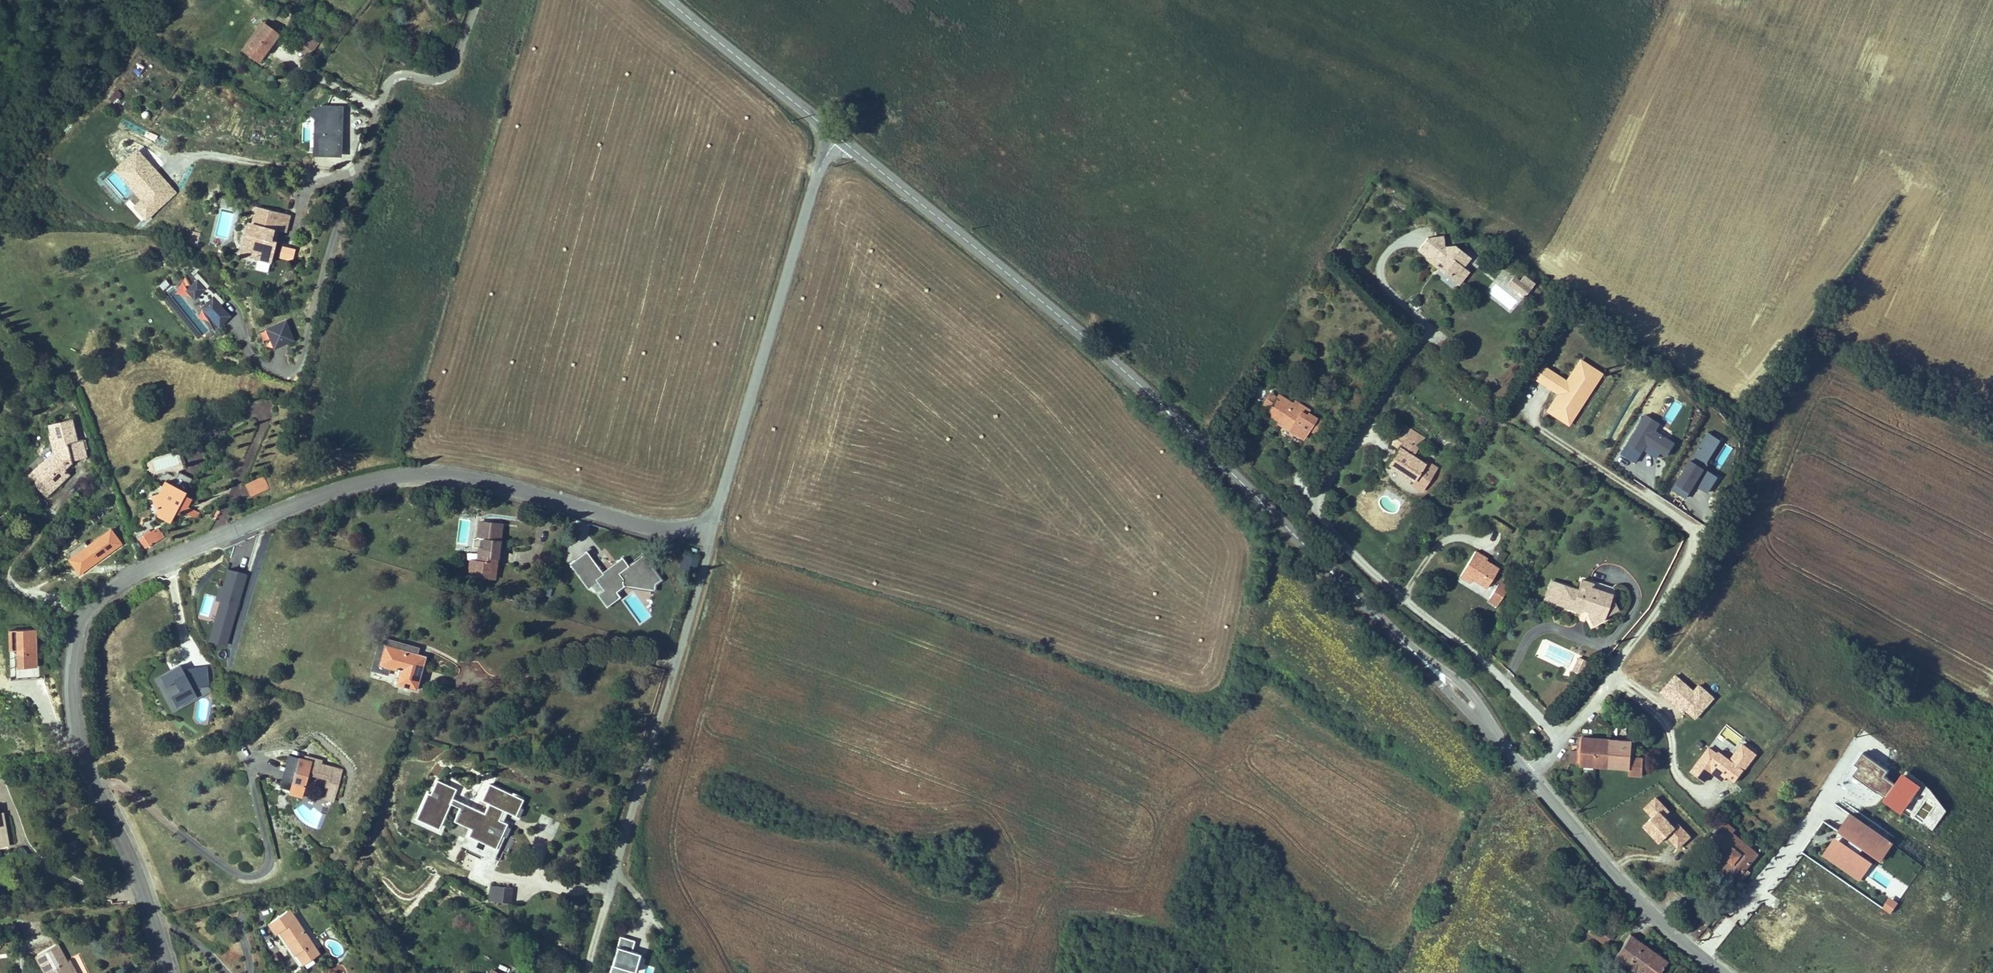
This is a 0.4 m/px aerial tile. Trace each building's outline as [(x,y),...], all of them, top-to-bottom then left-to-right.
[(280,32),(260,18),(241,47),(261,60),(280,32)] [(324,35),(308,25),(295,44),(310,55),(324,35)] [(143,72),(144,62),(135,61),(134,71),(143,72)] [(109,101),(118,105),(123,93),(114,89),(109,101)] [(342,107),(313,106),(312,168),(341,168),(342,107)] [(144,222),(177,193),(136,148),(112,170),(132,192),(124,199),(144,222)] [(278,159),(267,157),(266,172),(277,174),(278,159)] [(235,229),(229,228),(225,240),(231,242),(224,261),(234,263),(244,266),(251,245),(246,242),(250,233),(254,233),(257,226),(260,227),(262,217),(247,213),(243,223),(237,222),(235,229)] [(267,218),(262,217),(260,227),(257,226),(254,233),(262,236),(267,218)] [(251,245),(254,233),(250,233),(246,242),(251,245)] [(1441,268),(1439,270),(1445,275),(1456,275),(1463,266),(1470,256),(1462,250),(1463,248),(1457,244),(1454,242),(1444,244),(1443,234),(1428,236),(1419,247),(1429,255),(1427,257),(1435,263),(1439,259),(1445,264),(1442,269),(1441,268)] [(1435,263),(1441,268),(1442,269),(1445,264),(1439,259),(1435,263)] [(244,266),(234,263),(232,269),(243,273),(244,266)] [(1456,275),(1445,275),(1458,285),(1470,271),(1463,266),(1456,275)] [(1534,285),(1516,273),(1507,285),(1525,297),(1534,285)] [(215,331),(233,315),(197,275),(189,283),(185,279),(178,286),(200,310),(195,314),(200,319),(193,326),(205,340),(215,331)] [(259,332),(269,353),(295,341),(285,320),(259,332)] [(1565,383),(1561,379),(1557,386),(1561,389),(1558,394),(1546,412),(1561,422),(1573,404),(1576,407),(1588,388),(1585,386),(1595,371),(1579,361),(1565,383)] [(1549,372),(1541,366),(1533,378),(1541,383),(1549,372)] [(1567,425),(1600,375),(1595,371),(1585,386),(1588,388),(1576,407),(1573,404),(1561,422),(1567,425)] [(1561,379),(1549,372),(1541,383),(1558,394),(1561,389),(1557,386),(1561,379)] [(1284,401),(1286,397),(1270,387),(1257,406),(1271,415),(1276,418),(1274,422),(1292,433),(1293,433),(1300,437),(1306,428),(1312,432),(1319,421),(1305,412),(1304,414),(1284,401)] [(1307,409),(1287,396),(1286,397),(1284,401),(1304,414),(1305,412),(1307,409)] [(54,429),(49,407),(33,411),(35,423),(33,423),(36,436),(41,440),(31,452),(24,447),(8,462),(21,475),(24,473),(31,480),(47,461),(41,456),(46,451),(50,453),(49,448),(62,446),(59,429),(54,429)] [(1677,443),(1656,431),(1661,424),(1645,414),(1621,455),(1637,464),(1646,448),(1667,460),(1677,443)] [(1411,475),(1416,467),(1421,459),(1401,446),(1407,437),(1393,428),(1387,437),(1394,443),(1384,458),(1411,475)] [(1707,432),(1672,491),(1687,500),(1695,487),(1709,495),(1720,477),(1706,468),(1723,441),(1707,432)] [(41,440),(36,436),(24,447),(31,452),(41,440)] [(4,466),(26,486),(31,480),(24,473),(21,475),(8,462),(4,466)] [(1423,471),(1416,467),(1411,475),(1409,479),(1416,483),(1423,471)] [(255,479),(235,486),(240,501),(260,493),(255,479)] [(173,513),(175,509),(179,500),(171,497),(171,493),(154,485),(147,494),(140,497),(148,519),(159,522),(162,516),(168,511),(173,513)] [(190,515),(175,509),(173,513),(188,519),(190,515)] [(491,566),(492,556),(496,525),(472,522),(472,540),(476,539),(472,564),(491,566)] [(73,555),(66,560),(78,576),(123,545),(111,528),(87,545),(84,541),(71,551),(73,555)] [(136,543),(134,538),(129,540),(133,552),(152,542),(148,532),(142,535),(144,540),(136,543)] [(142,535),(134,538),(136,543),(144,540),(142,535)] [(1474,551),(1462,570),(1473,576),(1472,578),(1488,588),(1498,572),(1484,563),(1478,560),(1481,555),(1474,551)] [(631,553),(606,570),(602,569),(590,592),(577,588),(572,604),(583,607),(586,600),(590,601),(594,592),(613,586),(615,581),(647,591),(656,579),(631,553)] [(683,555),(679,569),(694,572),(697,558),(683,555)] [(1487,558),(1481,555),(1478,560),(1484,563),(1487,558)] [(228,647),(246,574),(226,569),(207,642),(228,647)] [(1473,576),(1462,570),(1459,575),(1470,582),(1472,578),(1473,576)] [(1591,622),(1614,607),(1609,592),(1589,585),(1591,581),(1580,578),(1576,588),(1549,579),(1543,597),(1579,609),(1583,605),(1588,607),(1586,612),(1591,622)] [(1611,585),(1591,579),(1591,581),(1589,585),(1609,592),(1611,585)] [(1499,580),(1486,600),(1496,607),(1509,587),(1499,580)] [(26,683),(25,636),(0,635),(0,686),(26,683)] [(390,674),(386,687),(405,694),(416,661),(376,648),(370,668),(390,674)] [(1582,659),(1574,655),(1568,669),(1575,672),(1582,659)] [(146,700),(149,706),(156,711),(160,708),(166,714),(179,704),(177,698),(183,695),(193,689),(189,674),(177,678),(179,688),(175,690),(163,675),(144,690),(150,696),(146,700)] [(1716,697),(1699,684),(1695,690),(1675,674),(1660,694),(1697,721),(1716,697)] [(186,703),(196,697),(193,689),(183,695),(186,703)] [(1577,758),(1624,761),(1624,768),(1637,769),(1638,751),(1626,750),(1627,738),(1579,734),(1578,747),(1577,758)] [(1709,745),(1690,773),(1705,783),(1713,772),(1734,787),(1758,754),(1742,743),(1731,760),(1709,745)] [(1577,758),(1578,747),(1566,747),(1565,757),(1577,758)] [(1902,812),(1933,830),(1949,804),(1901,774),(1894,785),(1882,778),(1887,771),(1860,754),(1853,766),(1855,767),(1849,777),(1884,798),(1880,804),(1900,816),(1902,812)] [(334,797),(342,768),(320,762),(321,759),(311,756),(310,762),(299,759),(292,785),(304,789),(307,777),(327,782),(323,794),(334,797)] [(427,792),(416,818),(438,828),(449,803),(459,808),(453,820),(470,827),(467,834),(495,847),(500,834),(505,836),(510,827),(506,826),(508,823),(497,818),(502,809),(519,817),(523,808),(519,806),(522,798),(489,783),(481,800),(488,803),(484,812),(452,797),(456,789),(437,780),(431,793),(427,792)] [(292,785),(290,792),(302,795),(304,789),(292,785)] [(333,803),(334,797),(323,794),(321,800),(333,803)] [(1644,827),(1660,846),(1668,839),(1678,850),(1693,837),(1680,823),(1676,827),(1666,816),(1671,812),(1657,796),(1643,809),(1652,819),(1644,827)] [(1848,814),(1832,837),(1875,866),(1891,842),(1848,814)] [(543,815),(537,827),(553,835),(559,823),(543,815)] [(1725,853),(1720,859),(1711,871),(1723,880),(1746,848),(1721,829),(1725,825),(1712,816),(1699,833),(1717,847),(1725,853)] [(1820,856),(1858,883),(1871,864),(1833,837),(1820,856)] [(1713,854),(1720,859),(1725,853),(1717,847),(1713,854)] [(512,888),(491,886),(489,899),(511,902),(512,888)] [(1888,897),(1881,909),(1890,915),(1898,903),(1888,897)] [(279,911),(257,924),(265,938),(267,936),(287,968),(292,965),(287,956),(301,946),(279,911)] [(1719,930),(1729,934),(1735,921),(1725,917),(1719,930)] [(1613,941),(1619,931),(1604,921),(1593,936),(1603,945),(1609,940),(1613,941)] [(1628,934),(1613,957),(1636,972),(1657,972),(1666,960),(1628,934)] [(307,956),(301,946),(287,956),(292,965),(307,956)] [(57,965),(47,948),(26,961),(33,972),(62,972),(61,972),(58,972),(55,966),(57,965)] [(57,965),(55,966),(58,972),(61,972),(62,972),(67,972),(61,963),(57,965)]
